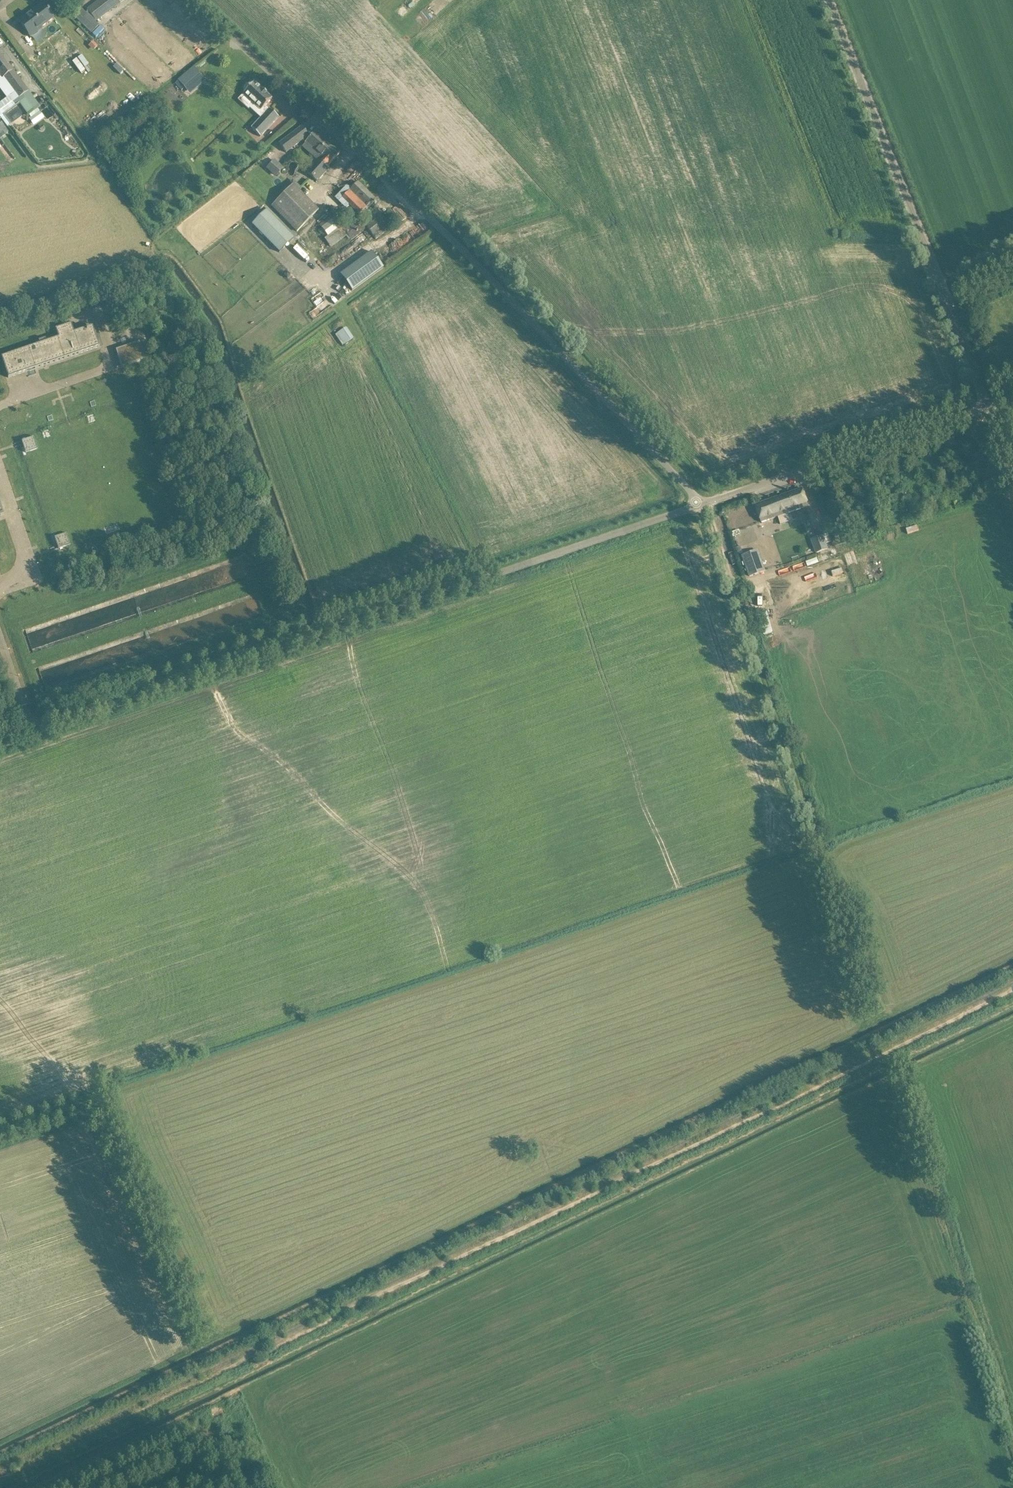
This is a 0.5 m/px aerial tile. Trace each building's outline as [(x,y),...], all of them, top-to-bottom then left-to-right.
[(87,9),(96,22),(120,3),(118,0),(100,0),(87,9)] [(31,12),(19,21),(27,32),(31,37),(42,29),(41,28),(54,18),(45,6),(33,15),(31,12)] [(51,39),(57,35),(51,26),(45,30),(51,39)] [(2,78),(4,77),(13,70),(9,64),(0,52),(0,75),(2,78)] [(194,68),(175,84),(181,91),(185,88),(187,91),(203,78),(194,68)] [(13,70),(4,77),(15,92),(9,97),(15,105),(19,102),(27,113),(39,105),(31,94),(21,80),(13,70)] [(265,114),(251,129),(260,137),(279,117),(270,109),(268,110),(265,107),(272,99),(266,94),(266,93),(263,90),(263,91),(254,82),(252,84),(250,83),(247,84),(244,87),(243,90),(244,93),(243,94),(253,104),(250,107),(257,114),(261,110),(265,114)] [(9,97),(7,98),(0,103),(0,117),(7,127),(11,124),(3,114),(15,105),(9,97)] [(39,110),(29,118),(34,125),(44,117),(39,110)] [(9,132),(0,121),(0,139),(9,132)] [(301,127),(279,144),(286,153),(303,140),(306,143),(310,138),(308,136),(301,127)] [(339,153),(316,132),(310,138),(306,143),(311,149),(312,148),(322,158),(309,173),(317,181),(326,172),(324,170),(339,153)] [(283,168),(278,164),(276,167),(271,163),(267,168),(274,175),(277,171),(279,173),(283,168)] [(285,194),(272,208),(299,232),(319,210),(302,193),(304,190),(292,180),(281,191),(285,194)] [(358,182),(342,198),(359,215),(370,204),(375,209),(380,203),(375,199),(358,182)] [(264,213),(252,225),(279,252),(294,238),(267,211),(264,213)] [(334,218),(321,228),(328,237),(325,238),(324,239),(326,242),(330,247),(348,234),(351,238),(352,239),(367,229),(376,240),(395,225),(385,213),(369,225),(365,221),(358,227),(353,220),(342,229),(334,218)] [(353,290),(387,269),(376,251),(341,272),(353,290)] [(93,326),(78,330),(74,332),(71,323),(55,329),(58,337),(46,341),(45,338),(39,341),(40,344),(1,357),(8,378),(100,347),(93,326)] [(346,328),(337,334),(344,344),(353,338),(346,328)] [(146,359),(143,353),(139,342),(116,350),(122,367),(146,359)] [(26,453),(38,449),(34,437),(22,441),(26,453)] [(809,506),(803,489),(755,505),(761,522),(809,506)] [(67,533),(54,537),(59,549),(71,545),(67,533)] [(828,549),(824,537),(823,536),(812,540),(816,553),(828,549)] [(758,550),(743,556),(750,576),(765,571),(758,550)] [(767,612),(758,615),(763,635),(772,632),(767,612)]
